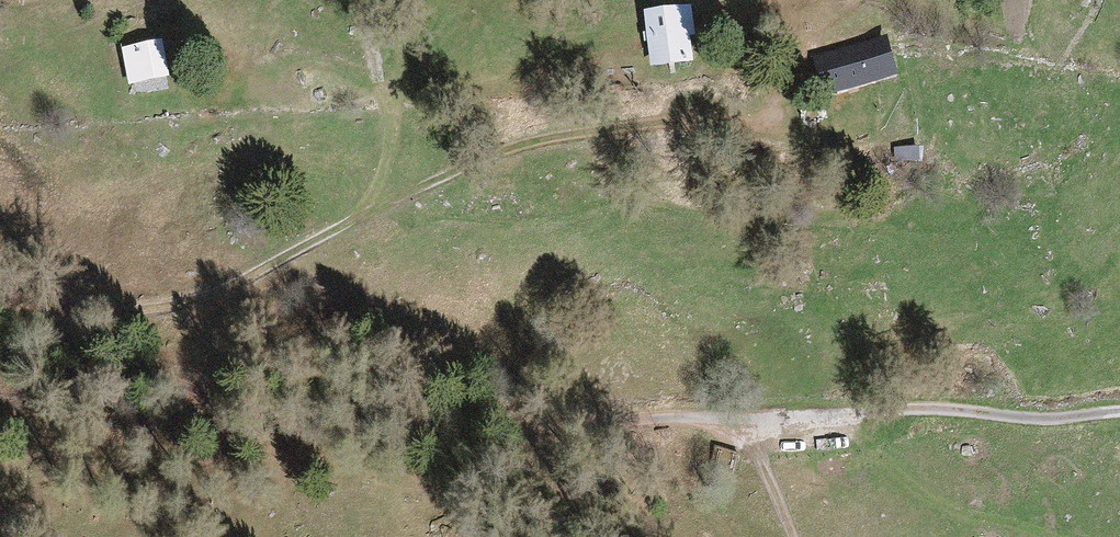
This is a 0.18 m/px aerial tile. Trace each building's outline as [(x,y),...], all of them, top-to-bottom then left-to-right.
[(700,14),(653,19),(660,76),(706,71),(700,14)] [(896,37),(816,59),(827,98),(906,76),(896,37)] [(167,40),(123,53),(135,94),(178,82),(167,40)] [(739,455),(713,445),(706,468),(729,474),(739,455)]
